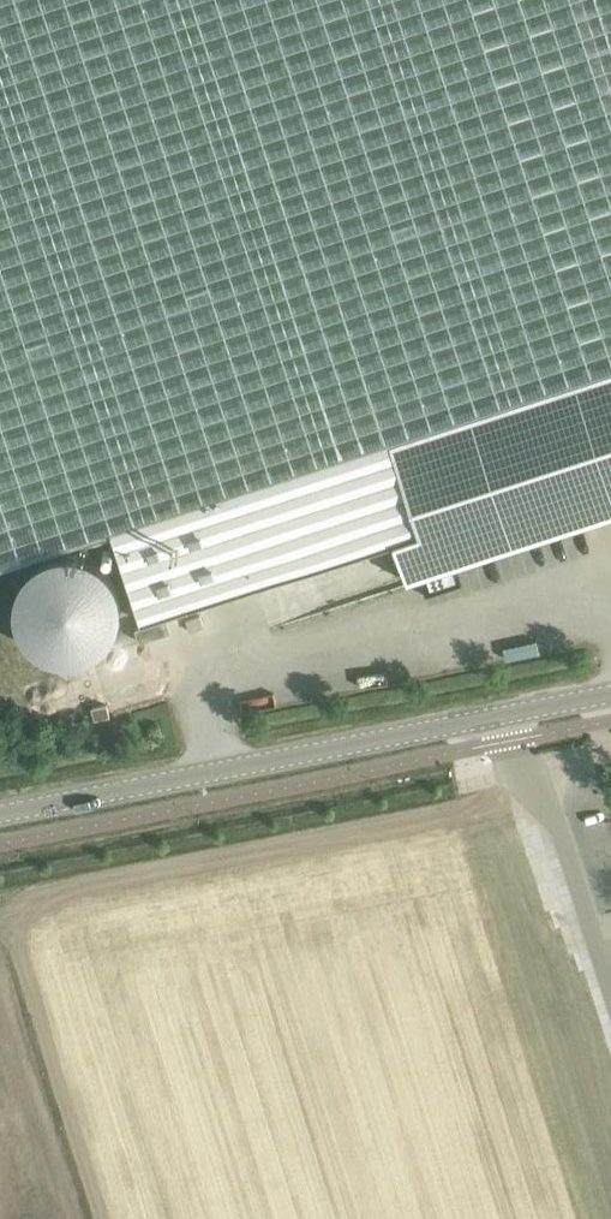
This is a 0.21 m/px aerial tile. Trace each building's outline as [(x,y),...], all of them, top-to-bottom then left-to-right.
[(393,540),(408,581),(610,516),(610,0),(0,0),(0,565),(111,530),(141,620),(393,540)] [(114,579),(105,567),(94,559),(81,553),(67,552),(53,553),(40,559),(29,567),(20,579),(15,592),(13,606),(15,620),(20,633),(29,644),(40,653),(53,658),(67,660),(81,658),(94,653),(105,644),(114,633),(119,620),(121,606),(119,592),(114,579)] [(167,617),(135,628),(139,641),(171,631),(167,617)]
